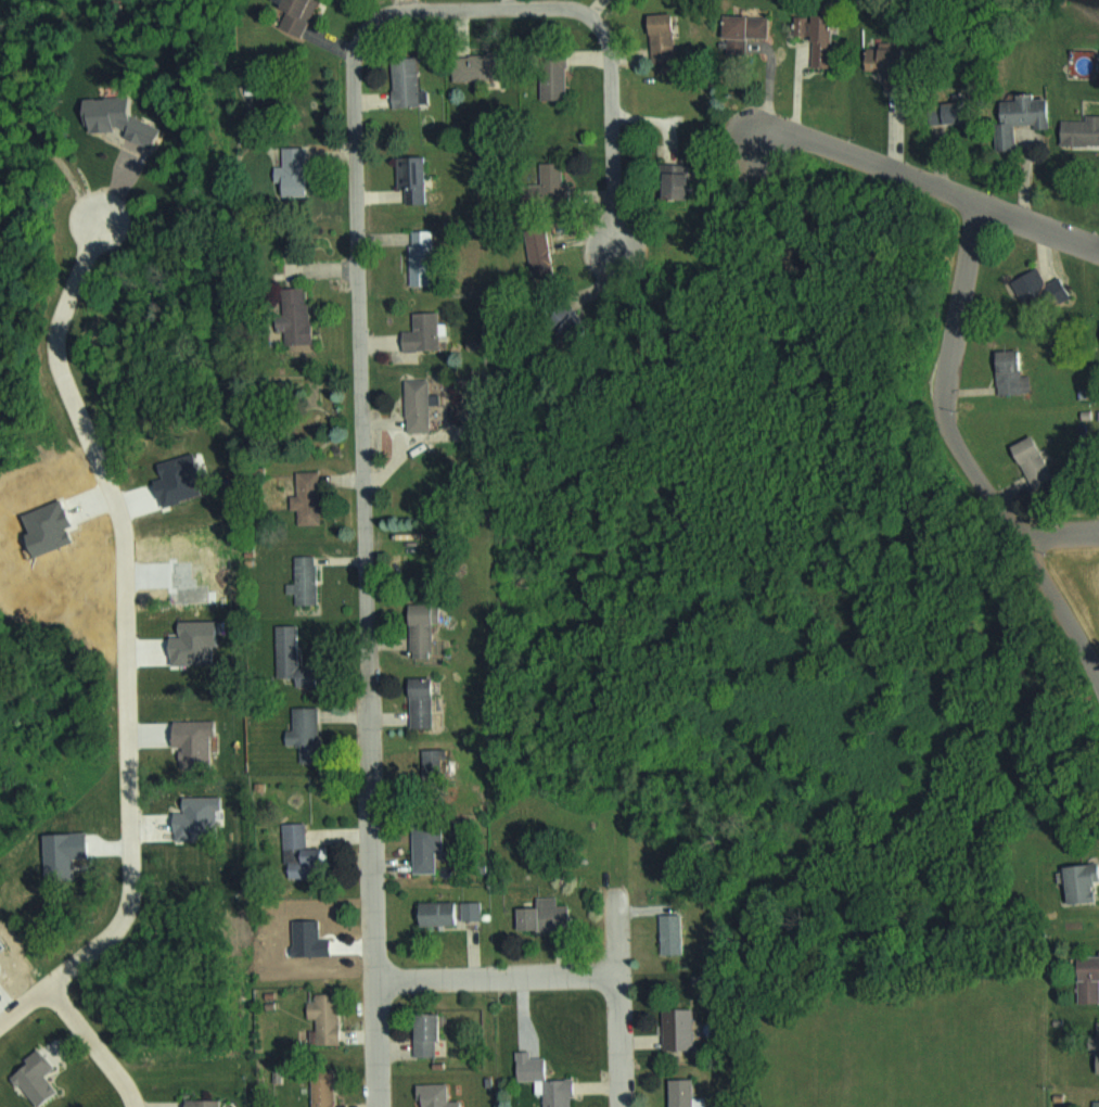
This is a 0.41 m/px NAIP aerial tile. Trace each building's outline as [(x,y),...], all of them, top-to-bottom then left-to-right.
[(279,1),(288,4),(279,25),(305,36),(320,0),(280,0),(279,1)] [(642,12),(643,60),(667,60),(666,12),(642,12)] [(823,13),(789,15),(790,36),(804,35),(806,67),(826,66),(823,13)] [(762,14),(714,14),(714,39),(762,39),(762,14)] [(896,47),(856,47),(856,70),(896,70),(896,47)] [(534,99),(559,99),(559,53),(534,53),(534,99)] [(446,79),(497,79),(497,54),(446,54),(446,79)] [(414,105),(414,56),(393,56),(393,105),(414,105)] [(990,100),(992,149),(1011,149),(1010,125),(1044,124),(1043,93),(1011,94),(1011,99),(990,100)] [(957,123),(957,99),(922,99),(922,123),(957,123)] [(1081,115),(1081,119),(1055,119),(1055,144),(1098,144),(1098,115),(1081,115)] [(309,145),(283,146),(284,165),(276,165),(276,182),(284,182),(284,195),(310,195),(309,145)] [(427,202),(427,155),(399,155),(399,202),(427,202)] [(557,161),(535,162),(535,183),(516,184),(516,202),(558,201),(557,161)] [(684,163),(657,163),(657,198),(684,198),(684,163)] [(436,284),(436,229),(411,229),(411,284),(436,284)] [(544,236),(526,236),(526,272),(544,272),(544,236)] [(1064,300),(1054,277),(1038,284),(1032,268),(1006,279),(1022,317),(1064,300)] [(288,344),(313,344),(312,288),(288,288),(288,344)] [(594,329),(564,298),(547,315),(577,346),(594,329)] [(444,348),(444,310),(417,311),(417,329),(408,329),(408,349),(444,348)] [(988,350),(990,394),(1025,393),(1024,374),(1015,374),(1014,349),(988,350)] [(436,430),(436,378),(410,378),(411,430),(436,430)] [(1007,442),(1024,487),(1047,479),(1029,434),(1007,442)] [(300,494),(293,494),(294,511),(324,510),(322,471),(299,472),(300,494)] [(322,555),(298,555),(298,603),(322,603),(322,555)] [(444,602),(415,602),(414,655),(444,655),(444,602)] [(279,623),(279,671),(291,671),(291,682),(303,682),(303,623),(279,623)] [(442,726),(442,677),(417,677),(417,726),(442,726)] [(323,705),(297,705),(297,727),(291,727),(291,744),(302,744),(302,761),(323,761),(323,705)] [(453,748),(421,748),(421,780),(453,780),(453,748)] [(285,847),(308,847),(308,821),(285,821),(285,847)] [(446,847),(446,823),(415,823),(415,871),(439,871),(439,847),(446,847)] [(1092,900),(1090,862),(1058,864),(1060,902),(1092,900)] [(576,903),(564,903),(564,894),(542,894),(542,905),(524,905),(524,929),(577,928),(576,903)] [(419,900),(420,921),(485,921),(484,900),(419,900)] [(684,906),(662,906),(661,952),(683,953),(684,906)] [(1070,955),(1070,1002),(1094,1002),(1094,979),(1098,979),(1098,955),(1070,955)] [(309,1018),(316,1018),(316,1038),(341,1037),(341,991),(316,992),(316,1001),(309,1001),(309,1018)] [(664,1007),(664,1048),(694,1048),(694,1007),(664,1007)] [(446,1011),(420,1011),(420,1037),(416,1037),(416,1055),(446,1055),(446,1011)] [(1089,1021),(1089,1073),(1098,1073),(1098,1021),(1089,1021)] [(337,1069),(313,1069),(313,1106),(337,1106),(337,1069)] [(546,1076),(546,1106),(572,1106),(572,1076),(546,1076)] [(670,1106),(695,1106),(695,1077),(670,1077),(670,1106)] [(419,1106),(463,1106),(463,1100),(451,1101),(451,1082),(418,1082),(419,1106)] [(194,1098),(194,1106),(225,1106),(225,1098),(194,1098)]
